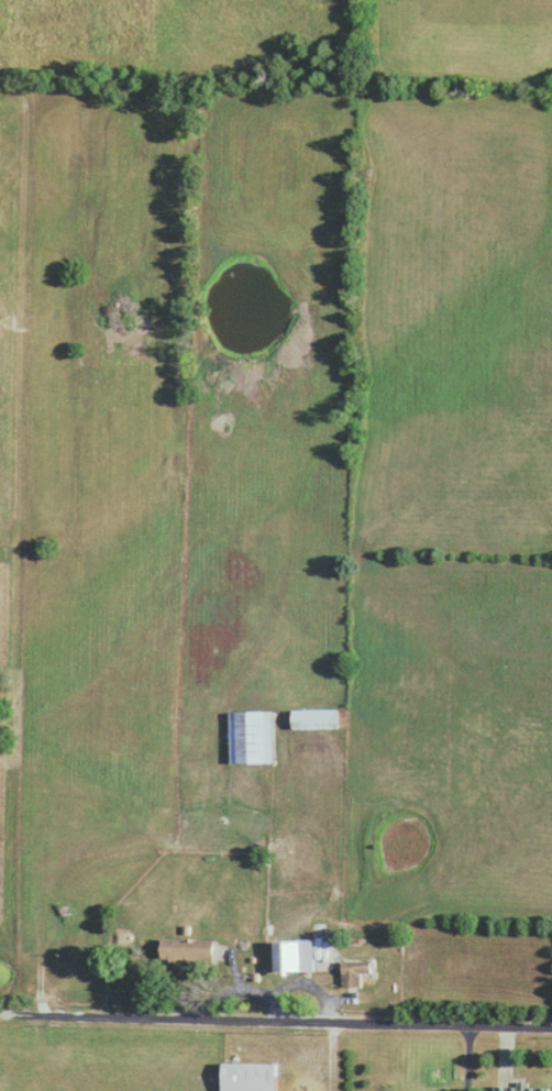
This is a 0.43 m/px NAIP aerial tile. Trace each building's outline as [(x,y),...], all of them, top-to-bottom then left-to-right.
[(290,710),(290,731),(337,731),(337,710),(290,710)] [(229,712),(229,765),(272,765),(271,712),(229,712)] [(159,963),(213,963),(213,941),(159,941),(159,963)] [(314,973),(314,941),(273,941),(273,973),(314,973)] [(341,989),(360,989),(360,976),(370,976),(370,962),(341,962),(341,989)] [(276,1064),(221,1064),(221,1090),(276,1090),(276,1064)]
